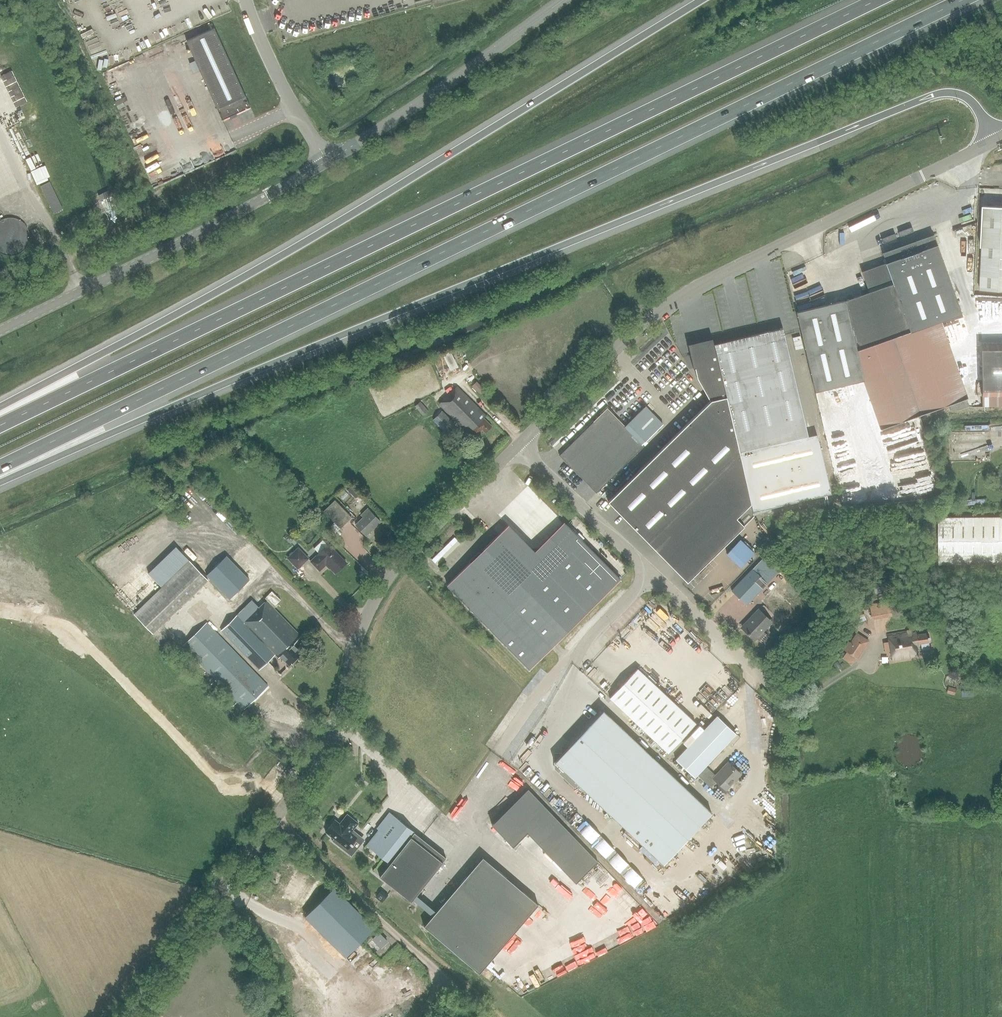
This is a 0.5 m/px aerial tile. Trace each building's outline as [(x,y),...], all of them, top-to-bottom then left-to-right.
[(253,107),(217,28),(188,40),(224,119),(231,116),(232,118),(240,115),(239,113),(253,107)] [(52,213),(62,208),(49,180),(39,185),(52,213)] [(104,200),(113,195),(110,190),(101,195),(104,200)] [(1001,291),(1001,207),(984,206),(980,290),(1001,291)] [(887,225),(915,214),(913,209),(885,219),(887,225)] [(39,244),(43,242),(37,228),(32,230),(39,244)] [(829,243),(844,242),(844,233),(829,234),(829,243)] [(815,391),(863,380),(879,428),(948,404),(950,410),(956,408),(957,410),(969,406),(966,398),(967,397),(940,320),(960,313),(933,234),(882,252),(886,263),(862,274),(869,294),(796,312),(815,391)] [(665,535),(653,547),(685,581),(752,516),(751,512),(831,493),(817,434),(808,436),(782,328),(713,344),(712,339),(690,344),(695,366),(696,366),(699,375),(719,411),(728,409),(738,452),(659,528),(665,535)] [(981,343),(982,396),(1001,395),(1001,343),(981,343)] [(443,353),(448,369),(456,367),(451,351),(443,353)] [(476,381),(472,386),(481,394),(485,390),(476,381)] [(470,395),(474,392),(464,383),(461,387),(470,395)] [(485,432),(491,426),(483,418),(486,416),(457,387),(440,404),(464,428),(465,428),(474,437),(482,429),(485,432)] [(559,455),(596,493),(644,446),(642,444),(663,424),(645,406),(643,409),(627,392),(617,402),(622,407),(614,415),(607,408),(559,455)] [(415,406),(422,415),(428,410),(420,401),(415,406)] [(446,433),(455,424),(442,410),(432,420),(446,433)] [(988,430),(948,430),(948,458),(988,459),(988,430)] [(994,442),(996,449),(1001,447),(1001,439),(994,442)] [(347,490),(352,494),(357,490),(352,485),(347,490)] [(351,517),(335,499),(323,510),(339,528),(351,517)] [(366,535),(380,521),(368,508),(361,515),(363,517),(355,524),(366,535)] [(1001,563),(1001,517),(939,517),(939,564),(1001,563)] [(536,553),(508,525),(447,585),(529,669),(620,580),(566,524),(536,553)] [(739,539),(724,554),(739,568),(753,553),(739,539)] [(316,555),(317,555),(311,561),(319,570),(327,563),(336,572),(346,563),(328,544),(316,555)] [(287,558),(298,569),(309,557),(298,547),(287,558)] [(226,556),(206,574),(229,598),(249,579),(226,556)] [(731,590),(746,604),(777,572),(762,558),(731,590)] [(189,561),(134,614),(152,633),(208,580),(189,561)] [(135,596),(136,597),(126,604),(131,611),(146,600),(140,592),(135,596)] [(869,604),(872,620),(892,616),(889,600),(869,604)] [(289,665),(302,653),(297,648),(293,644),(300,637),(266,601),(244,622),(237,614),(221,630),(259,670),(275,654),(278,658),(281,656),(289,665)] [(759,610),(742,627),(754,639),(756,637),(761,642),(767,636),(762,631),(771,622),(759,610)] [(244,709),(268,686),(207,622),(182,646),(244,709)] [(916,645),(931,643),(929,633),(917,635),(917,630),(889,635),(893,660),(918,656),(916,645)] [(868,642),(856,634),(846,650),(847,651),(844,655),(853,661),(856,656),(857,657),(868,642)] [(668,752),(695,723),(637,668),(610,698),(668,752)] [(246,710),(242,714),(246,718),(250,713),(246,710)] [(555,753),(555,769),(573,786),(577,782),(663,864),(711,813),(602,710),(569,746),(569,753),(555,753)] [(695,777),(736,734),(717,716),(675,759),(695,777)] [(528,789),(491,824),(513,846),(527,832),(575,883),(598,862),(528,789)] [(411,901),(446,858),(414,833),(415,832),(391,813),(366,845),(389,863),(379,876),(411,901)] [(340,824),(335,820),(325,832),(334,838),(332,841),(347,853),(353,844),(352,843),(356,837),(351,832),(358,823),(347,814),(340,824)] [(537,904),(483,857),(424,926),(479,973),(537,904)] [(335,888),(306,917),(346,957),(375,928),(335,888)] [(381,948),(387,942),(379,933),(372,939),(381,948)] [(554,968),(543,972),(547,981),(558,977),(554,968)]
